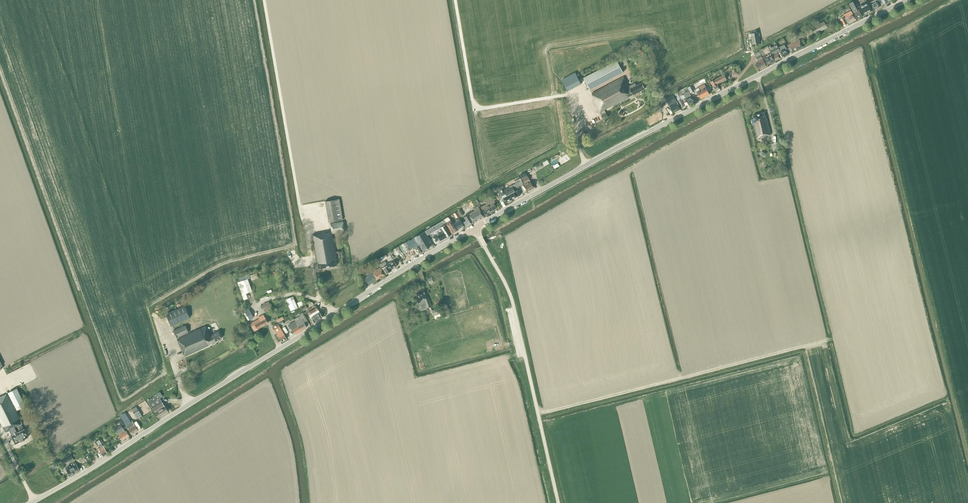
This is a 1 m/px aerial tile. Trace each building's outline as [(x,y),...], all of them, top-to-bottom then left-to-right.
[(888,2),(888,0),(874,0),(869,2),(873,10),(880,6),(880,5),(883,3),(883,4),(888,2)] [(857,18),(862,16),(855,3),(854,1),(849,3),(850,5),(854,12),(853,12),(857,18)] [(863,15),(872,10),(868,2),(858,7),(863,15)] [(840,19),(844,25),(847,23),(851,21),(856,19),(851,11),(843,15),(844,17),(840,19)] [(815,34),(827,27),(824,21),(811,28),(815,34)] [(753,44),(760,43),(758,32),(750,33),(753,44)] [(791,43),(788,45),(791,52),(803,46),(801,42),(799,38),(800,38),(803,36),(801,32),(797,34),(796,35),(798,38),(792,41),(791,42),(791,43)] [(784,44),(779,47),(783,56),(789,54),(789,53),(791,52),(789,48),(786,49),(784,44)] [(770,50),(775,60),(783,57),(777,45),(773,47),(774,49),(770,50)] [(770,52),(765,54),(763,50),(764,50),(763,48),(759,50),(767,65),(775,61),(772,55),(771,56),(771,55),(770,52)] [(756,53),(755,54),(756,57),(758,63),(755,64),(758,69),(766,65),(763,58),(759,51),(756,53)] [(626,56),(620,59),(623,65),(629,61),(626,56)] [(620,66),(617,60),(584,78),(587,83),(590,89),(623,72),(620,66)] [(568,91),(581,84),(575,72),(562,80),(568,91)] [(718,84),(726,79),(724,74),(710,81),(713,86),(715,91),(720,89),(718,84)] [(633,95),(645,88),(642,82),(636,85),(635,83),(629,86),(624,76),(591,93),(594,98),(593,99),(600,112),(604,119),(608,117),(604,109),(629,97),(633,94),(633,95)] [(697,91),(701,99),(709,94),(706,87),(708,86),(705,80),(703,81),(704,84),(698,87),(700,90),(697,91)] [(689,105),(694,102),(688,91),(683,94),(686,98),(685,98),(689,105)] [(673,95),(666,99),(667,101),(668,103),(670,108),(673,113),(681,109),(673,95)] [(757,137),(771,134),(767,118),(765,118),(764,112),(753,115),(754,119),(751,119),(752,123),(753,123),(757,137)] [(533,188),(527,177),(525,172),(520,175),(522,180),(528,191),(533,188)] [(523,184),(521,181),(520,178),(516,181),(515,182),(516,183),(509,186),(509,187),(503,190),(506,196),(509,195),(511,200),(520,195),(518,190),(515,192),(513,189),(523,184)] [(499,196),(498,196),(500,199),(501,198),(502,197),(504,201),(505,203),(511,200),(509,195),(506,196),(503,190),(503,191),(502,191),(502,190),(499,192),(499,194),(499,196)] [(485,214),(496,208),(493,203),(495,202),(491,195),(483,199),(486,204),(481,207),(485,214)] [(328,222),(342,220),(339,199),(325,201),(328,222)] [(463,214),(469,210),(469,209),(471,208),(469,205),(461,210),(463,214)] [(472,222),(483,215),(479,208),(478,208),(477,206),(473,208),(474,210),(463,217),(465,221),(463,222),(465,226),(468,224),(472,222)] [(451,234),(456,231),(449,218),(447,217),(443,220),(445,223),(451,234)] [(443,220),(432,227),(434,231),(440,227),(443,231),(443,232),(442,233),(437,236),(440,241),(445,238),(446,237),(451,234),(445,224),(443,220)] [(458,229),(463,225),(460,220),(455,223),(458,229)] [(336,265),(336,263),(335,259),(336,259),(332,234),(344,231),(343,222),(330,224),(331,232),(312,235),(317,264),(318,264),(319,268),(322,268),(333,266),(336,265)] [(424,232),(414,237),(414,238),(419,246),(420,247),(417,248),(419,253),(422,251),(424,249),(425,250),(430,247),(430,246),(432,245),(425,233),(424,232)] [(385,261),(379,265),(382,269),(382,268),(386,274),(387,273),(391,271),(390,270),(392,269),(397,266),(394,261),(389,264),(387,265),(385,261)] [(369,285),(385,274),(380,267),(373,272),(372,271),(371,272),(371,271),(366,274),(368,277),(365,279),(369,285)] [(247,279),(237,282),(242,295),(252,291),(247,279)] [(426,308),(432,306),(427,294),(426,295),(423,289),(416,293),(417,297),(416,297),(418,303),(421,302),(424,309),(426,308)] [(298,308),(293,296),(288,298),(293,310),(298,308)] [(263,304),(265,311),(271,309),(268,302),(263,304)] [(171,326),(189,318),(184,306),(166,314),(171,326)] [(313,323),(322,317),(315,306),(306,311),(309,315),(313,323)] [(431,310),(434,316),(440,314),(441,314),(438,308),(431,310)] [(252,318),(248,310),(243,313),(247,321),(252,318)] [(303,322),(307,320),(302,312),(299,314),(300,316),(294,319),(295,321),(288,325),(288,326),(289,329),(291,329),(291,330),(294,334),(295,333),(296,334),(303,330),(306,328),(303,322)] [(268,323),(267,323),(263,315),(259,318),(259,319),(251,323),(255,330),(257,329),(268,323)] [(281,329),(280,329),(278,324),(272,327),(275,332),(276,332),(282,341),(287,338),(281,329)] [(209,344),(221,339),(218,332),(212,334),(212,335),(210,336),(205,326),(179,338),(179,337),(188,332),(185,325),(173,331),(176,338),(177,337),(178,338),(177,339),(184,356),(209,345),(209,344)] [(15,406),(17,410),(25,405),(16,389),(8,393),(9,394),(8,395),(7,393),(0,397),(0,421),(5,432),(9,430),(12,435),(11,436),(15,443),(20,441),(20,442),(24,440),(23,439),(28,437),(24,429),(21,424),(22,424),(21,422),(9,398),(10,397),(15,406)] [(158,418),(168,411),(158,395),(148,401),(149,403),(158,418)] [(130,422),(126,416),(127,415),(125,413),(120,417),(131,434),(138,430),(132,421),(130,422)] [(122,440),(129,436),(126,431),(125,431),(121,426),(124,424),(121,419),(118,421),(121,425),(115,429),(119,435),(118,435),(122,440)] [(107,453),(108,453),(104,448),(103,446),(98,449),(99,451),(103,456),(107,453)] [(63,464),(73,458),(70,454),(60,459),(63,464)] [(69,476),(79,470),(75,463),(70,466),(69,465),(68,465),(69,466),(65,469),(69,476)]
